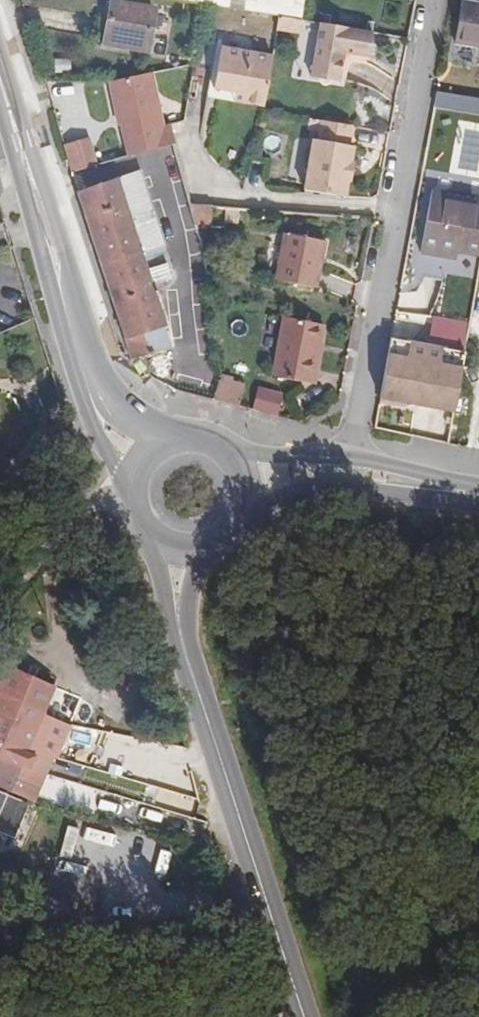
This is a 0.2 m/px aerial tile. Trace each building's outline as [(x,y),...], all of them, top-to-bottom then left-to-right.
[(192,8),(304,28),(309,0),(151,0),(192,8)] [(458,1),(450,44),(478,50),(478,5),(458,1)] [(111,46),(147,53),(153,14),(117,7),(111,46)] [(378,42),(326,33),(317,87),(344,92),(349,63),(373,67),(378,42)] [(145,60),(147,53),(111,46),(109,54),(145,60)] [(249,101),(247,109),(268,113),(278,65),(227,54),(219,95),(240,99),(249,101)] [(147,79),(110,89),(120,124),(123,123),(132,155),(145,152),(171,144),(164,120),(159,121),(147,79)] [(239,107),(247,109),(249,101),(240,99),(239,107)] [(357,136),(326,130),(323,149),(318,148),(307,198),(348,206),(350,190),(354,190),(357,173),(354,173),(358,156),(353,156),(357,136)] [(66,140),(71,171),(99,167),(94,136),(66,140)] [(132,179),(83,193),(134,364),(151,359),(184,349),(177,328),(193,323),(178,275),(187,272),(177,241),(169,244),(162,222),(147,227),(132,179)] [(478,257),(478,205),(432,195),(420,255),(456,262),(458,253),(478,257)] [(328,248),(287,240),(279,285),(319,294),(328,248)] [(325,328),(286,321),(274,379),(314,387),(325,328)] [(452,420),(463,358),(389,345),(378,407),(452,420)] [(184,374),(178,390),(218,403),(223,386),(184,374)] [(279,414),(285,391),(259,384),(253,407),(279,414)] [(223,386),(218,403),(241,412),(245,391),(223,386)] [(1,680),(44,698),(55,672),(15,654),(1,680)] [(44,698),(1,680),(0,682),(0,802),(44,698)] [(44,698),(0,802),(0,860),(7,863),(71,709),(44,698)] [(8,936),(8,922),(0,922),(0,936),(8,936)]
